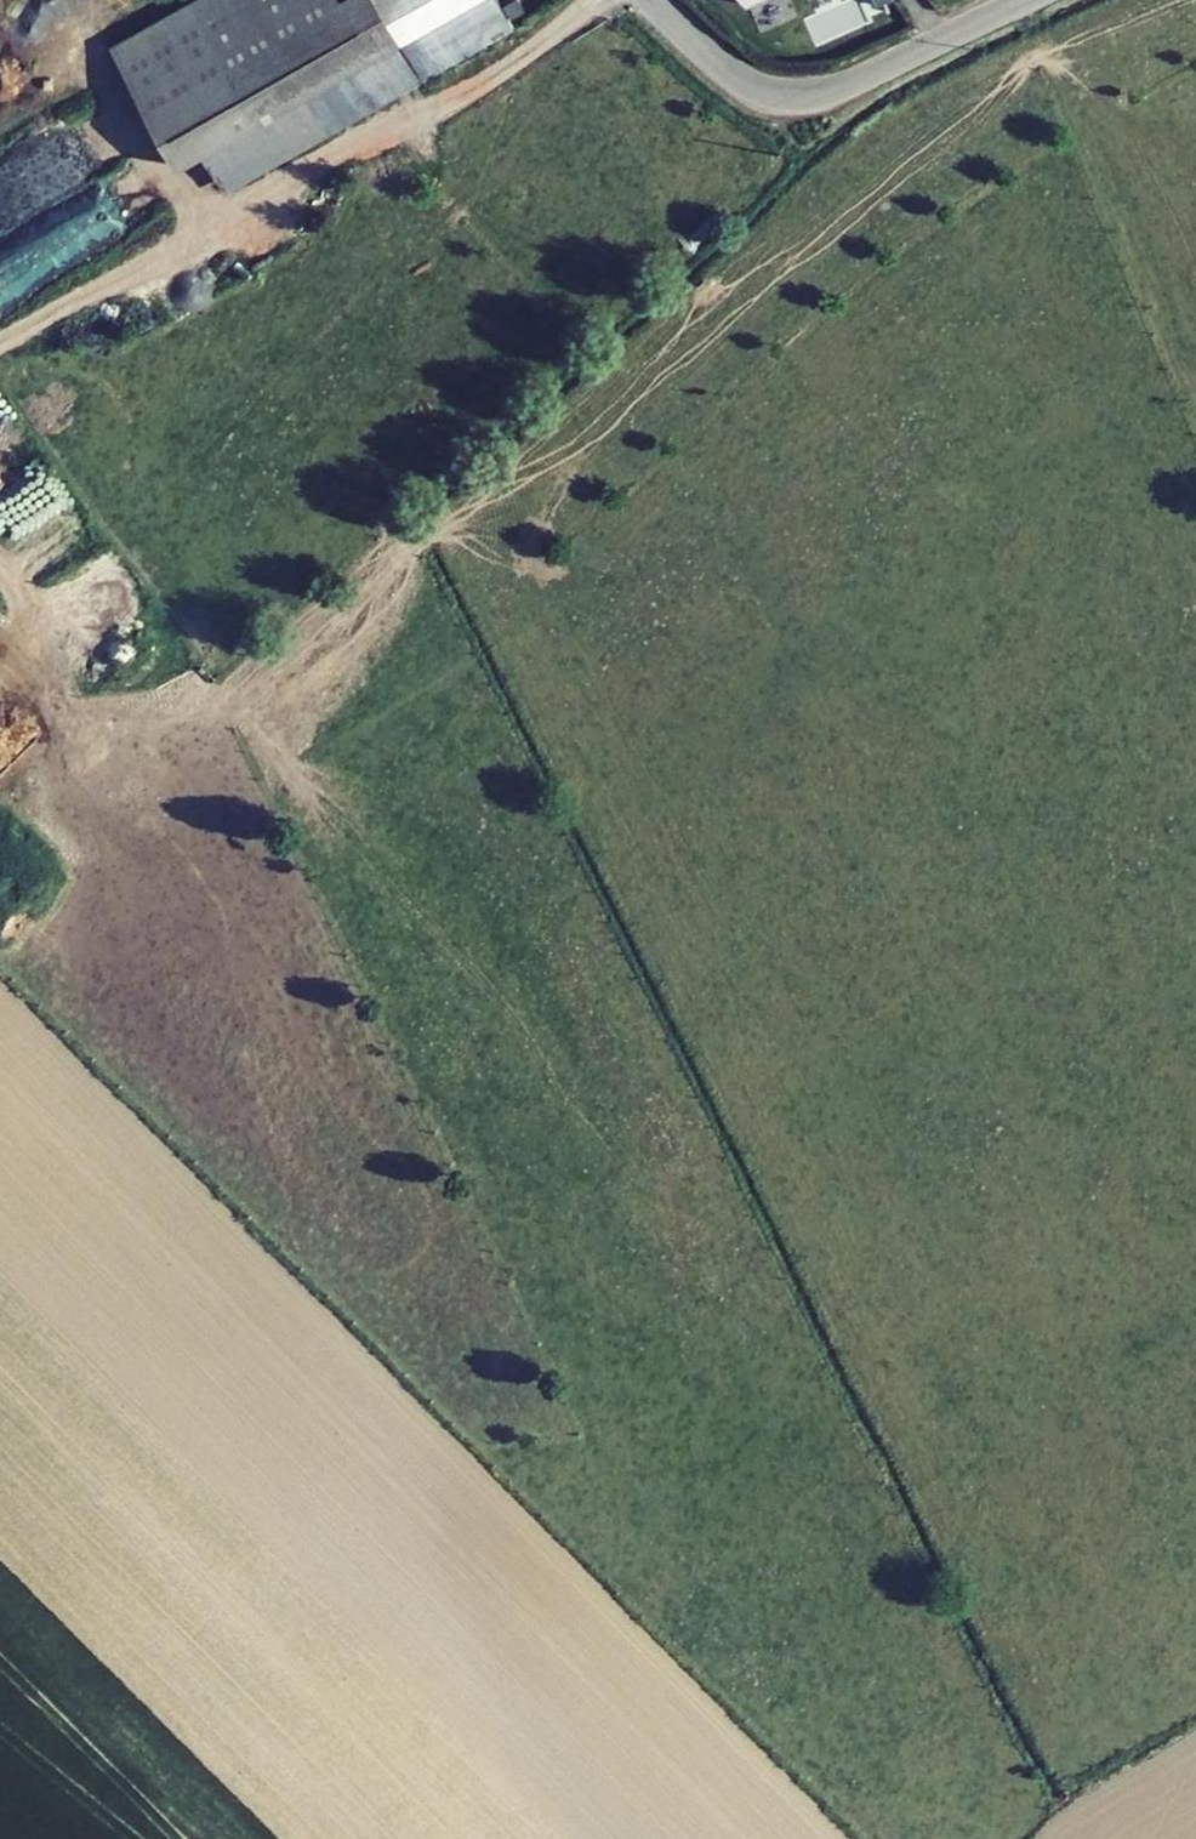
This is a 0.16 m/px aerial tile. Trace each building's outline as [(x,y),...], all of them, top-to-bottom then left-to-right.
[(173,179),(208,158),(331,86),(261,0),(214,0),(106,63),(173,179)] [(208,158),(231,198),(517,33),(498,0),(484,0),(331,86),(208,158)] [(331,86),(484,0),(358,0),(349,7),(343,0),(261,0),(331,86)]
